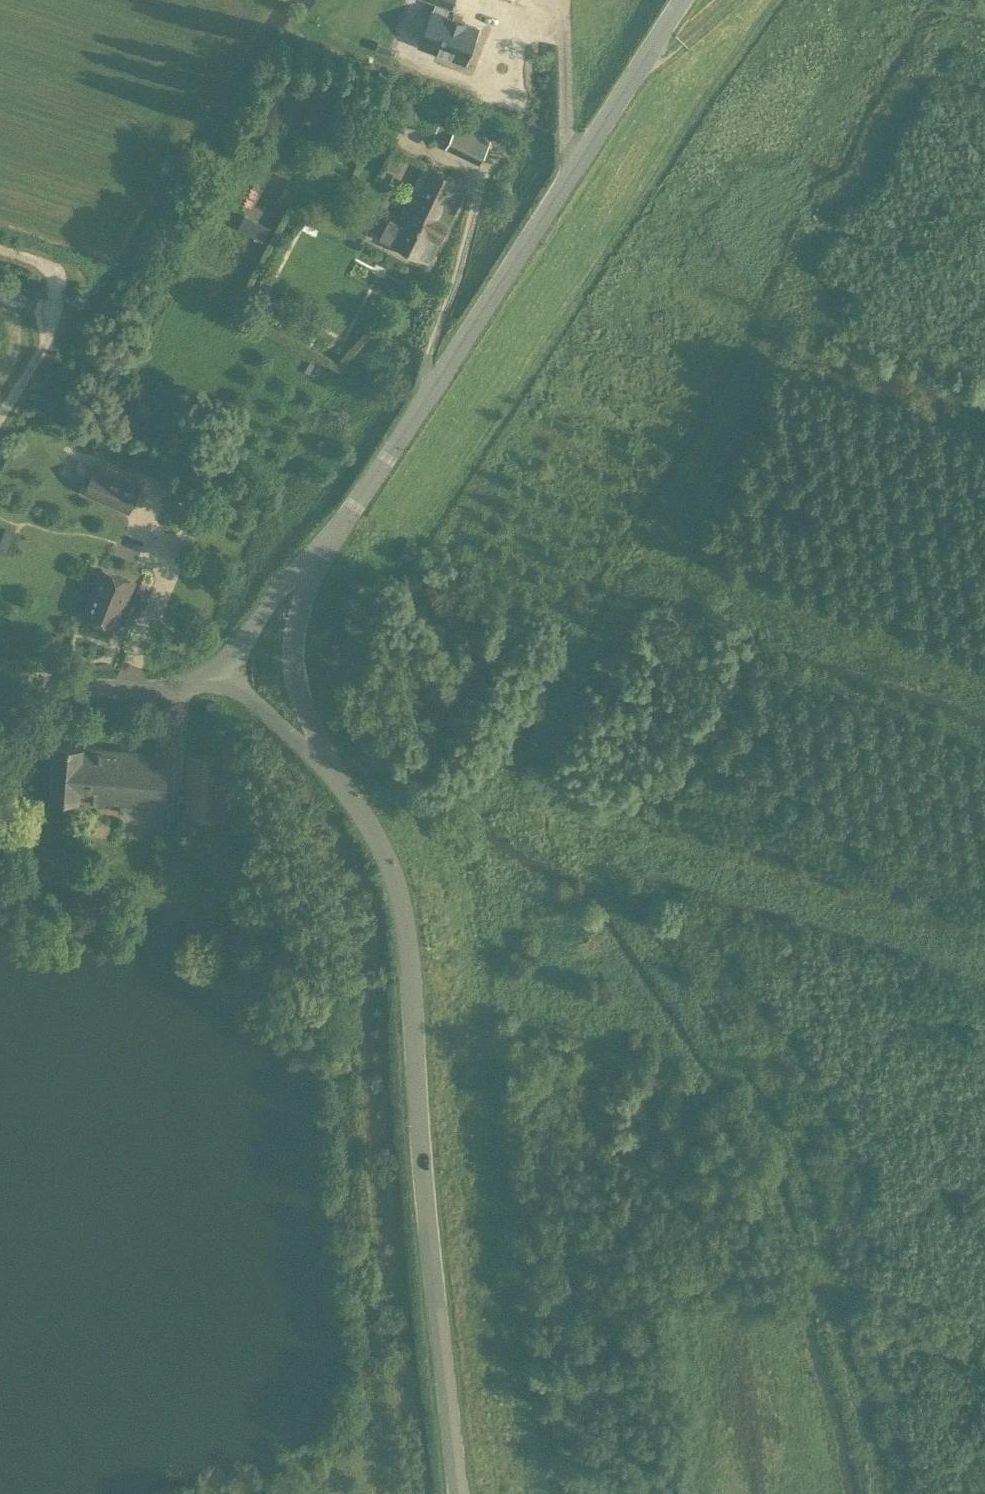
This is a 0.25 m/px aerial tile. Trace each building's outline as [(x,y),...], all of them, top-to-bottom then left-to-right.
[(484,18),(490,0),(429,0),(484,18)] [(424,43),(459,57),(472,24),(427,7),(421,23),(430,27),(424,43)] [(442,144),(480,163),(491,140),(472,131),(474,127),(458,120),(455,126),(441,119),(434,135),(444,140),(442,144)] [(467,185),(425,164),(396,222),(390,219),(380,238),(429,262),(467,185)] [(249,207),(240,228),(266,240),(276,218),(249,207)] [(78,292),(73,301),(82,306),(87,297),(78,292)] [(96,465),(88,484),(132,503),(140,485),(96,465)] [(4,529),(0,542),(0,550),(14,555),(20,534),(4,529)] [(123,598),(130,579),(103,569),(85,614),(117,626),(127,599),(123,598)] [(165,805),(169,753),(55,743),(51,796),(165,805)] [(227,815),(230,756),(189,754),(187,814),(227,815)] [(298,988),(305,987),(304,980),(297,981),(298,988)]
